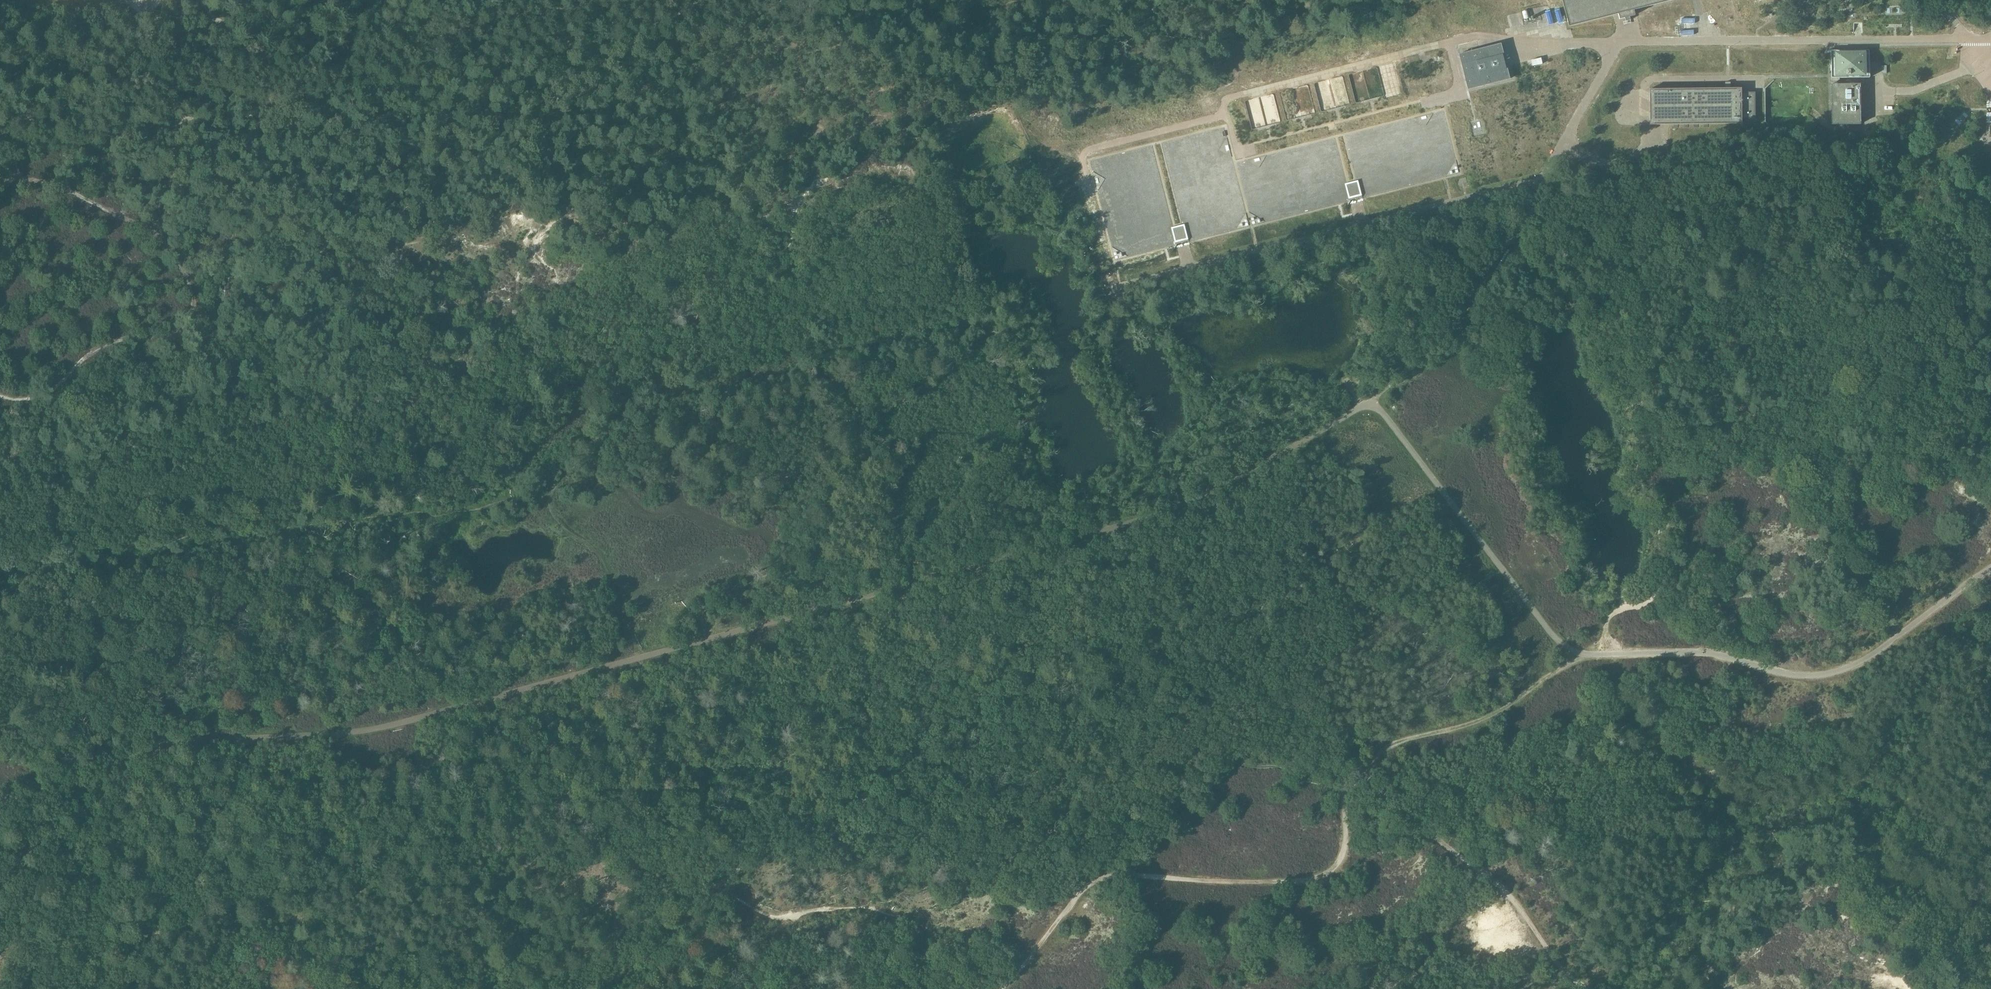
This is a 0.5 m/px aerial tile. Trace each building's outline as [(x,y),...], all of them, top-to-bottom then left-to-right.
[(1569,27),(1618,14),(1620,20),(1635,16),(1634,10),(1674,0),(1562,0),(1569,27)] [(1659,23),(1662,35),(1680,31),(1680,30),(1683,29),(1681,19),(1659,23)] [(1467,78),(1466,79),(1465,79),(1468,90),(1510,79),(1501,44),(1459,54),(1462,65),(1464,65),(1467,78)] [(1869,78),(1869,50),(1831,51),(1831,78),(1832,78),(1832,85),(1831,85),(1832,125),(1860,125),(1860,84),(1840,85),(1839,78),(1869,78)] [(1650,125),(1673,125),(1673,128),(1678,128),(1678,125),(1683,125),(1683,128),(1688,128),(1688,125),(1693,124),(1693,128),(1698,128),(1698,124),(1703,124),(1703,128),(1708,128),(1708,124),(1742,124),(1742,119),(1754,118),(1754,92),(1741,92),(1741,88),(1731,89),(1730,83),(1725,83),(1726,89),(1713,89),(1713,85),(1708,86),(1708,89),(1703,89),(1703,86),(1698,86),(1698,89),(1693,89),(1693,86),(1688,86),(1688,89),(1683,89),(1683,86),(1678,86),(1678,89),(1650,90),(1650,125)] [(1361,194),(1358,181),(1345,184),(1349,198),(1361,194)] [(1188,239),(1184,224),(1172,227),(1175,242),(1188,239)]
